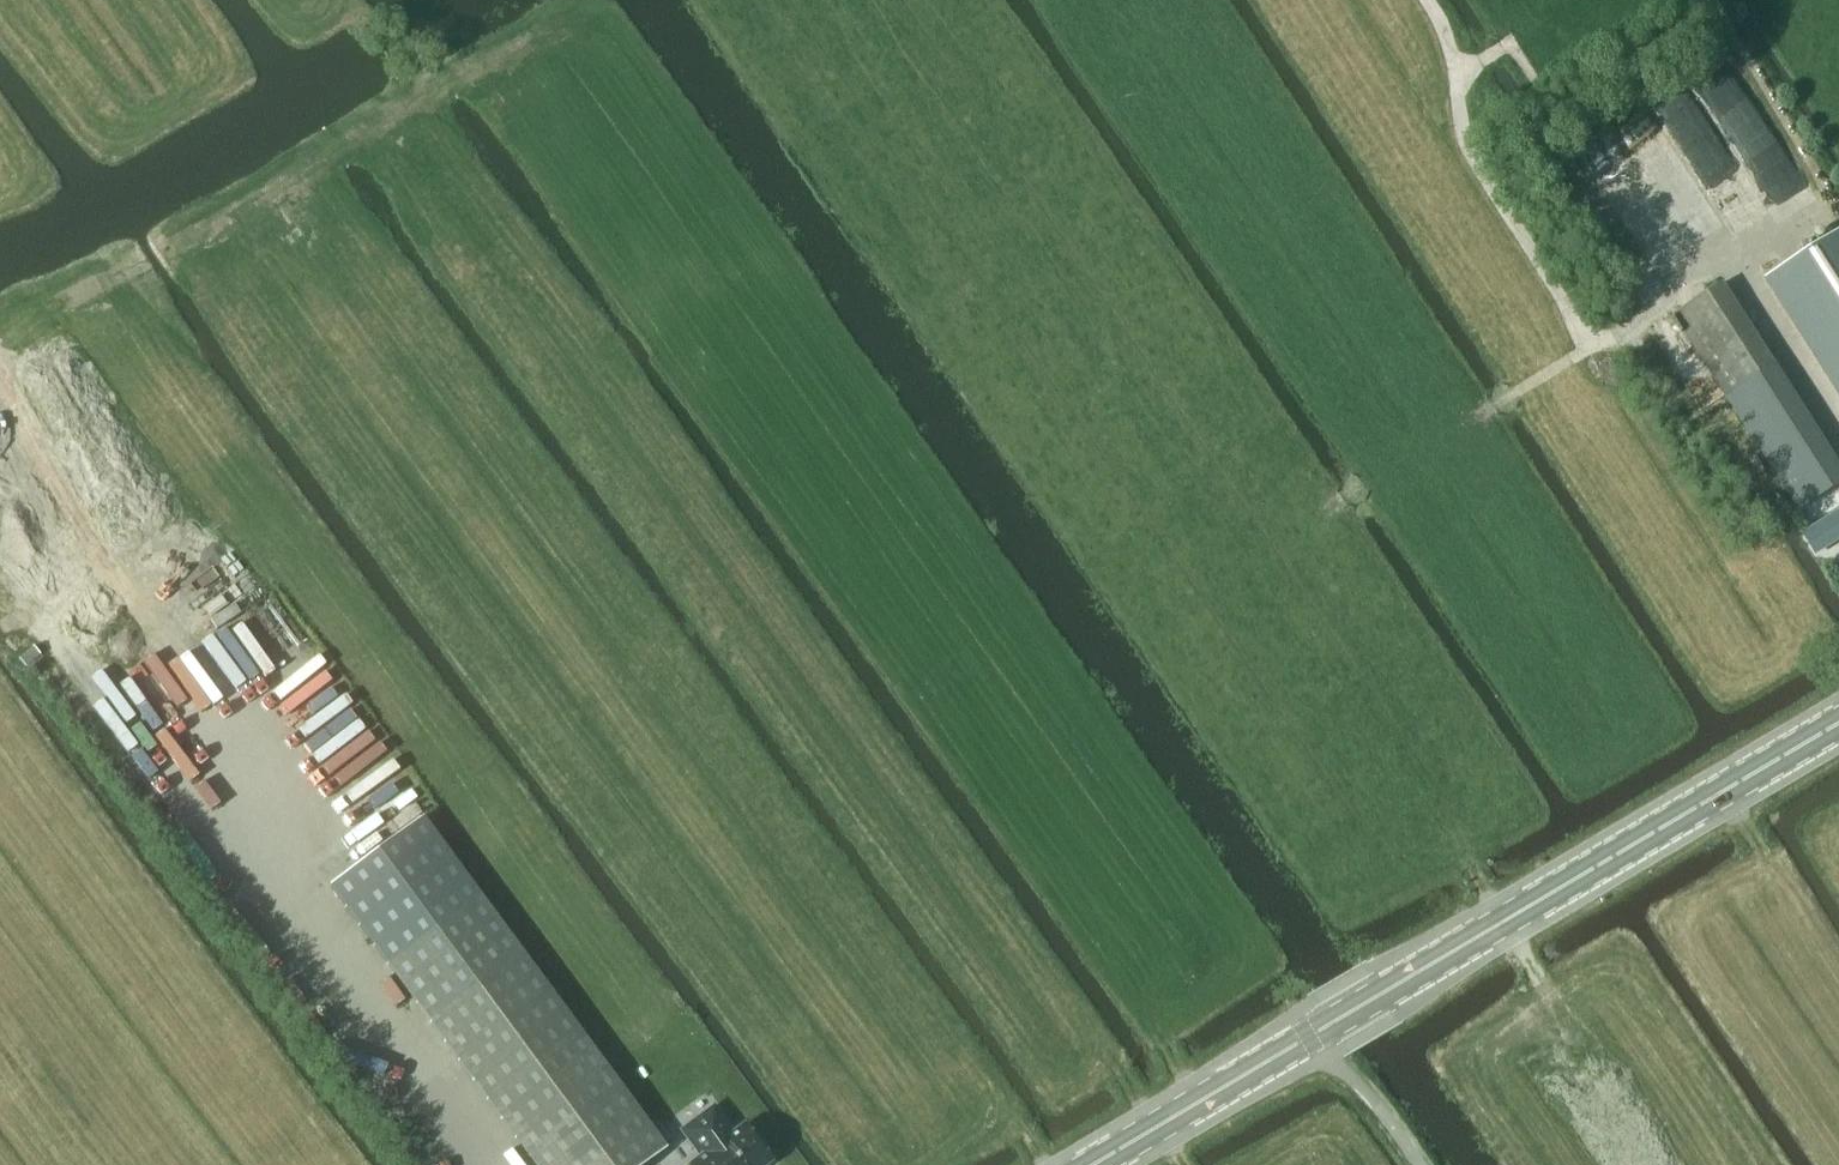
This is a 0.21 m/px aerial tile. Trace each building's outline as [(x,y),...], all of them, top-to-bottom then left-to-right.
[(1766,278),(1838,392),(1838,232),(1766,278)] [(1721,280),(1674,310),(1800,510),(1838,485),(1838,465),(1721,280)] [(1804,534),(1817,556),(1838,542),(1838,513),(1804,534)] [(533,1164),(644,1164),(665,1150),(422,819),(329,887),(533,1164)] [(702,1157),(691,1164),(765,1164),(768,1163),(743,1127),(732,1136),(713,1109),(682,1132),(702,1157)]
